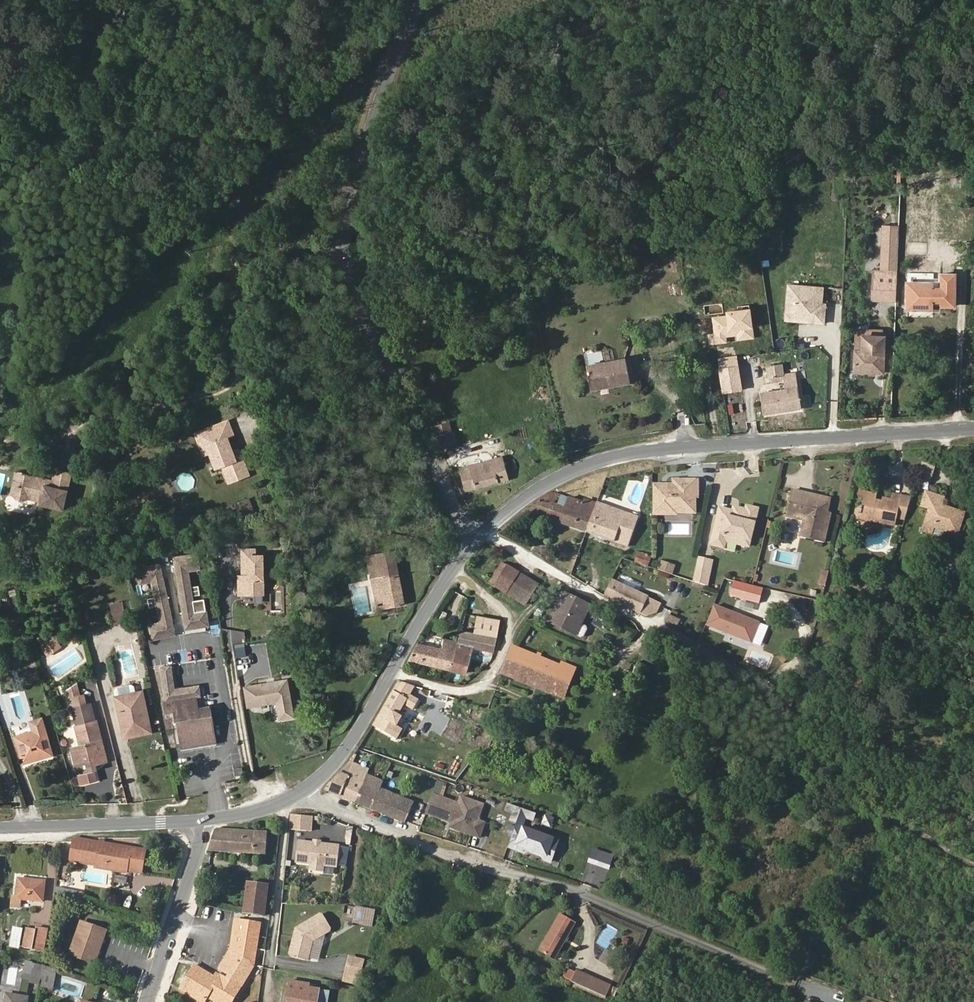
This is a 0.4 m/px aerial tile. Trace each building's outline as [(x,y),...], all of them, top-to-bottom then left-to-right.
[(896,300),(897,274),(875,273),(873,299),(896,300)] [(932,301),(932,298),(938,298),(938,301),(938,305),(953,305),(954,275),(939,275),(939,281),(941,281),(941,287),(934,287),(934,284),(908,284),(907,308),(908,308),(908,314),(931,315),(931,309),(932,301)] [(823,286),(785,283),(782,322),(824,325),(826,303),(822,302),(823,286)] [(719,328),(716,309),(710,310),(714,329),(719,328)] [(860,352),(861,334),(884,335),(883,330),(856,329),(855,351),(860,352)] [(883,372),(884,335),(861,334),(860,352),(855,351),(855,371),(883,372)] [(736,356),(735,347),(717,349),(719,359),(736,356)] [(591,361),(602,360),(601,351),(590,352),(591,361)] [(741,390),(736,356),(719,359),(724,392),(741,390)] [(630,384),(628,372),(626,362),(626,359),(586,366),(591,391),(630,384)] [(783,374),(781,365),(767,367),(769,376),(783,374)] [(892,371),(885,370),(883,385),(891,386),(892,371)] [(795,380),(794,373),(784,375),(785,381),(795,380)] [(800,409),(795,380),(785,381),(786,389),(762,393),(765,414),(800,409)] [(233,435),(228,422),(216,426),(222,440),(226,438),(233,435)] [(451,433),(448,423),(433,427),(435,437),(438,437),(451,433)] [(248,475),(239,450),(232,453),(226,438),(222,440),(216,426),(202,432),(204,437),(198,439),(202,448),(209,446),(211,452),(217,468),(223,465),(229,483),(248,475)] [(455,447),(451,433),(438,437),(442,450),(455,447)] [(211,452),(209,446),(202,448),(204,454),(211,452)] [(509,479),(503,457),(459,468),(465,491),(509,479)] [(921,461),(916,479),(930,482),(934,465),(921,461)] [(64,511),(73,473),(54,469),(52,479),(51,483),(35,479),(36,476),(22,473),(19,485),(12,484),(10,494),(16,499),(24,501),(29,500),(40,502),(39,505),(64,511)] [(19,485),(22,473),(15,471),(12,484),(19,485)] [(676,516),(676,514),(695,514),(695,499),(698,499),(698,478),(670,478),(670,482),(651,482),(650,515),(676,516)] [(897,517),(901,499),(891,497),(891,500),(882,498),(881,502),(876,501),(876,497),(865,495),(866,492),(867,486),(860,485),(858,496),(864,497),(859,518),(895,525),(897,517)] [(824,542),(831,512),(827,512),(830,499),(817,496),(816,499),(808,497),(808,494),(792,490),(786,516),(795,518),(793,527),(802,529),(800,537),(824,542)] [(586,532),(596,504),(585,500),(584,503),(558,493),(557,494),(553,493),(549,492),(528,507),(527,511),(586,532)] [(960,525),(964,513),(950,508),(949,512),(940,509),(942,506),(944,498),(926,492),(922,506),(930,509),(923,531),(931,533),(934,526),(957,534),(958,532),(960,525)] [(905,519),(911,498),(901,496),(901,499),(897,517),(905,519)] [(251,510),(247,500),(237,504),(241,514),(251,510)] [(628,546),(638,517),(597,503),(596,504),(586,532),(628,546)] [(241,514),(237,504),(233,505),(237,516),(241,514)] [(749,546),(758,509),(747,506),(746,510),(738,508),(737,512),(733,511),(720,508),(711,544),(724,548),(726,541),(737,544),(737,543),(749,546)] [(269,553),(259,553),(259,548),(243,548),(243,575),(240,575),(240,594),(267,595),(267,581),(269,581),(269,553)] [(404,605),(394,551),(367,556),(378,610),(404,605)] [(210,609),(198,611),(192,571),(204,569),(201,552),(176,556),(188,630),(212,626),(210,609)] [(648,565),(650,558),(646,557),(645,557),(638,554),(636,561),(648,565)] [(709,575),(712,561),(698,557),(695,571),(709,575)] [(153,582),(161,621),(150,624),(153,640),(178,635),(163,562),(137,568),(141,584),(153,582)] [(495,587),(508,566),(502,562),(489,583),(495,587)] [(675,573),(678,566),(666,562),(664,568),(675,573)] [(538,585),(538,584),(508,566),(495,587),(525,605),(528,600),(538,585)] [(825,586),(829,571),(823,570),(819,584),(825,586)] [(731,579),(726,595),(757,604),(762,589),(731,579)] [(656,613),(661,603),(627,587),(613,580),(605,596),(646,616),(656,613)] [(531,602),(540,591),(540,592),(543,588),(538,585),(528,600),(531,602)] [(845,606),(847,597),(840,595),(841,590),(836,589),(833,604),(845,606)] [(576,635),(590,606),(563,593),(549,622),(576,635)] [(0,599),(0,608),(12,605),(9,597),(0,599)] [(156,597),(148,598),(149,607),(157,606),(156,597)] [(127,622),(123,601),(110,604),(114,625),(127,622)] [(703,625),(750,644),(759,622),(712,603),(703,625)] [(931,621),(933,614),(929,613),(930,610),(925,609),(922,618),(931,621)] [(495,651),(501,620),(478,615),(475,633),(461,630),(458,643),(451,670),(466,673),(471,653),(473,647),(492,651),(495,651)] [(676,625),(679,620),(669,615),(667,621),(676,625)] [(269,638),(281,638),(281,628),(269,628),(269,638)] [(60,647),(50,631),(37,640),(48,655),(60,647)] [(451,670),(458,643),(446,640),(443,649),(417,643),(409,660),(451,670)] [(249,662),(246,645),(233,647),(235,664),(249,662)] [(564,698),(576,667),(563,662),(562,665),(512,646),(501,674),(514,679),(516,674),(553,688),(551,693),(564,698)] [(33,655),(31,647),(21,650),(23,658),(33,655)] [(490,657),(492,651),(473,647),(471,653),(490,657)] [(36,664),(33,655),(23,658),(26,667),(36,664)] [(40,677),(36,664),(26,667),(30,680),(40,677)] [(219,743),(213,705),(202,707),(201,697),(204,697),(202,684),(178,688),(174,664),(160,667),(168,714),(178,712),(184,748),(219,743)] [(553,688),(516,674),(514,679),(551,693),(553,688)] [(297,717),(290,678),(246,687),(250,708),(277,703),(280,720),(297,717)] [(399,714),(404,705),(413,710),(419,700),(411,695),(415,686),(398,681),(373,726),(397,740),(403,729),(397,726),(402,716),(399,714)] [(87,703),(85,693),(81,694),(77,683),(67,689),(72,707),(87,703)] [(134,693),(133,686),(130,684),(115,688),(113,690),(115,697),(134,693)] [(150,725),(143,691),(134,693),(115,697),(122,731),(150,725)] [(107,761),(96,720),(95,720),(91,702),(87,703),(72,707),(76,725),(75,725),(80,746),(72,749),(78,774),(94,770),(92,760),(95,759),(96,764),(107,761)] [(43,757),(53,754),(42,718),(30,722),(32,727),(14,732),(23,761),(43,755),(43,757)] [(152,732),(150,725),(122,731),(124,738),(152,732)] [(23,763),(43,757),(43,755),(23,761),(23,763)] [(367,775),(370,769),(349,761),(340,772),(325,790),(340,796),(356,802),(367,775)] [(235,769),(237,777),(245,775),(244,767),(235,769)] [(406,807),(409,800),(380,788),(383,781),(367,775),(356,802),(404,822),(410,809),(406,807)] [(478,820),(481,811),(466,806),(433,794),(426,813),(447,821),(448,818),(453,820),(452,822),(450,827),(472,835),(478,820)] [(481,811),(483,804),(469,799),(466,806),(481,811)] [(310,831),(312,816),(292,815),(291,830),(310,831)] [(545,816),(545,826),(554,826),(554,817),(545,816)] [(480,838),(485,823),(478,820),(472,835),(480,838)] [(552,857),(558,841),(516,825),(508,846),(525,852),(532,850),(545,854),(552,857)] [(266,855),(267,831),(217,828),(214,830),(208,851),(266,855)] [(142,873),(146,850),(74,838),(70,861),(96,865),(96,862),(127,868),(127,870),(142,873)] [(336,867),(338,845),(321,844),(320,845),(314,844),(313,843),(298,841),(296,862),(311,864),(324,865),(336,867)] [(127,870),(127,868),(96,862),(96,865),(95,867),(127,873),(127,870)] [(43,901),(45,881),(18,879),(16,896),(13,896),(11,906),(20,907),(20,899),(43,901)] [(264,915),(268,885),(247,883),(244,913),(264,915)] [(202,902),(207,888),(197,884),(192,900),(202,902)] [(81,901),(83,893),(56,887),(55,893),(81,901)] [(554,960),(576,922),(561,914),(539,951),(554,960)] [(313,941),(328,932),(329,928),(322,916),(318,915),(296,928),(290,953),(292,957),(305,960),(309,958),(313,941)] [(254,966),(261,923),(235,919),(230,950),(218,969),(228,975),(226,978),(216,972),(214,976),(195,964),(182,985),(205,1000),(207,997),(216,1001),(232,1001),(254,966)] [(94,963),(106,931),(81,922),(69,954),(94,963)] [(19,948),(22,929),(14,928),(10,946),(19,948)] [(45,952),(48,930),(37,928),(37,931),(27,929),(23,948),(45,952)] [(367,960),(351,956),(344,982),(360,986),(367,960)] [(39,982),(43,965),(26,961),(21,978),(39,982)] [(53,991),(57,970),(45,966),(40,987),(53,991)] [(572,982),(577,972),(567,968),(563,978),(572,982)] [(611,985),(577,971),(577,972),(572,982),(606,996),(607,993),(611,985)] [(319,990),(307,988),(308,985),(288,981),(285,1001),(317,1001),(319,990)] [(615,997),(618,989),(611,985),(607,993),(615,997)] [(28,997),(6,994),(5,1001),(27,1001),(28,997)]
